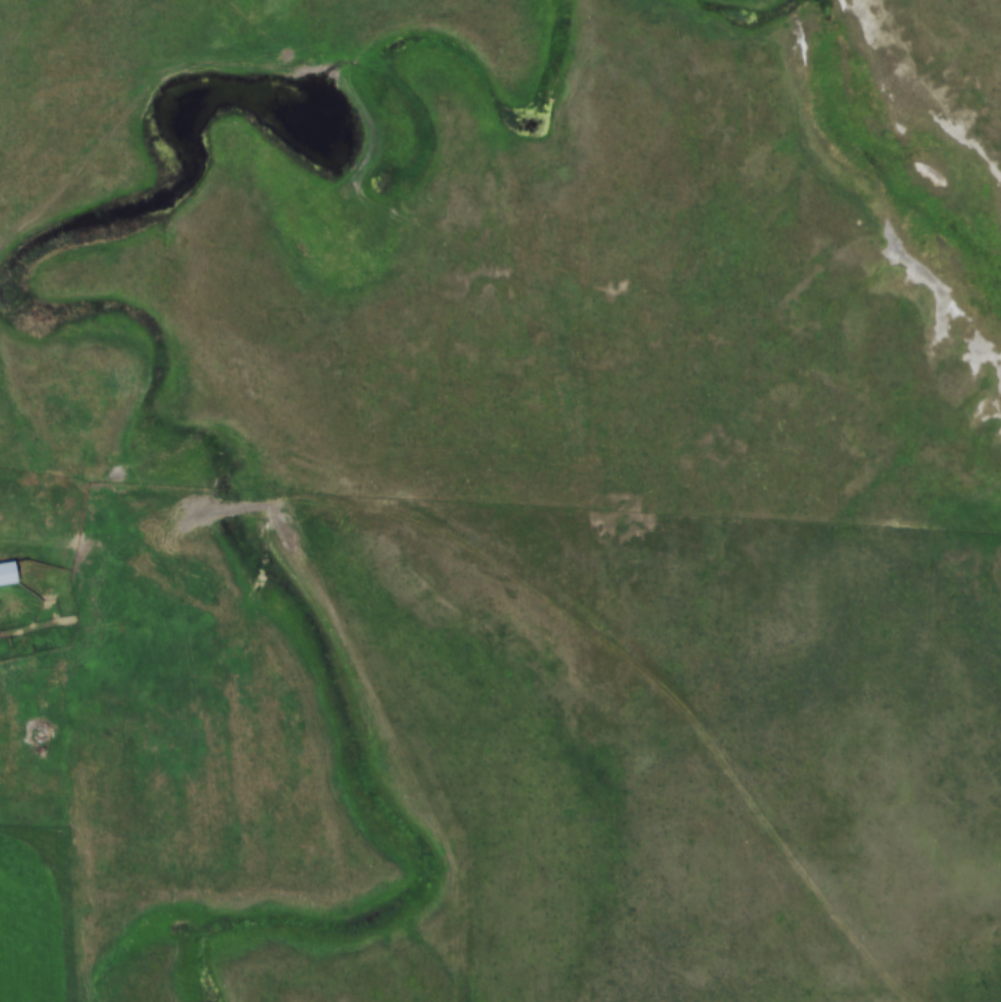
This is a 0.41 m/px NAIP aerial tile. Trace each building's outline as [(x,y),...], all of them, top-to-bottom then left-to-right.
[(11,560),(0,562),(0,585),(14,583),(11,560)]
